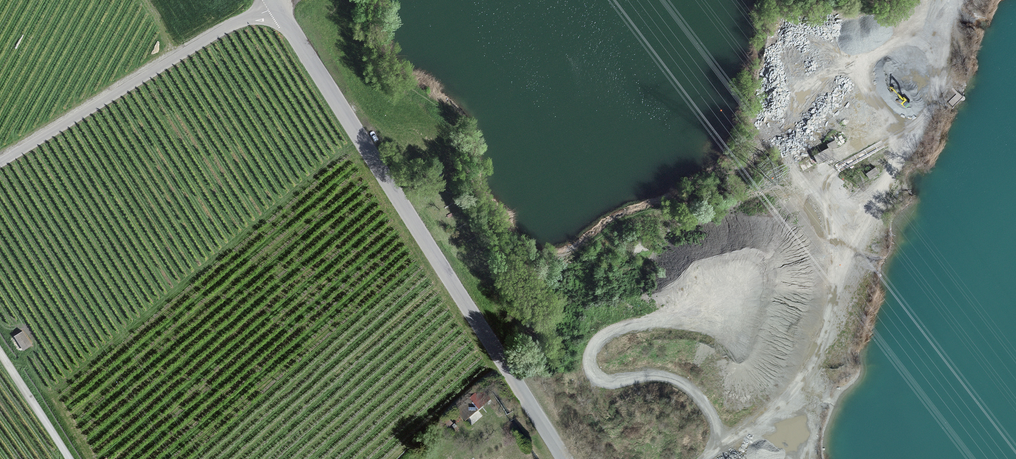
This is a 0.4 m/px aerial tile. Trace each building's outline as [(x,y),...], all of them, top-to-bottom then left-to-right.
[(832,156),(829,149),(815,156),(818,163),(832,156)] [(879,173),(876,168),(867,174),(870,179),(879,173)] [(23,332),(16,336),(23,349),(31,345),(23,332)]
